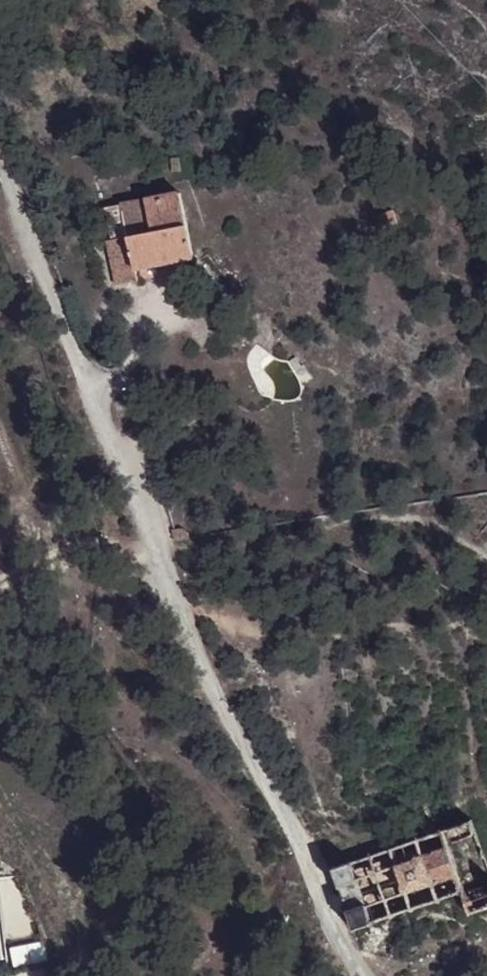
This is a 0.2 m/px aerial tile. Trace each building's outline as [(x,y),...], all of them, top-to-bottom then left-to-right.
[(178,172),(175,160),(167,161),(170,174),(178,172)] [(180,195),(146,202),(152,233),(127,239),(134,272),(193,258),(180,195)] [(152,233),(146,202),(122,208),(127,239),(152,233)] [(377,217),(382,231),(382,233),(386,237),(391,238),(396,235),(397,229),(394,214),(377,217)] [(134,272),(127,239),(108,243),(116,289),(136,286),(134,272)] [(289,356),(293,367),(302,362),(296,352),(289,356)] [(175,535),(192,532),(191,526),(181,519),(174,523),(175,535)] [(440,831),(462,893),(469,915),(486,909),(486,867),(471,821),(440,831)] [(440,831),(393,848),(392,846),(389,847),(389,849),(371,855),(370,853),(367,854),(367,857),(353,862),(351,859),(347,861),(348,863),(333,868),(357,929),(369,923),(370,926),(374,924),(373,923),(390,917),(390,919),(393,919),(392,916),(410,909),(411,912),(415,911),(414,908),(435,901),(437,903),(440,902),(439,899),(442,898),(462,893),(440,831)] [(469,915),(462,893),(442,898),(449,921),(469,915)]
